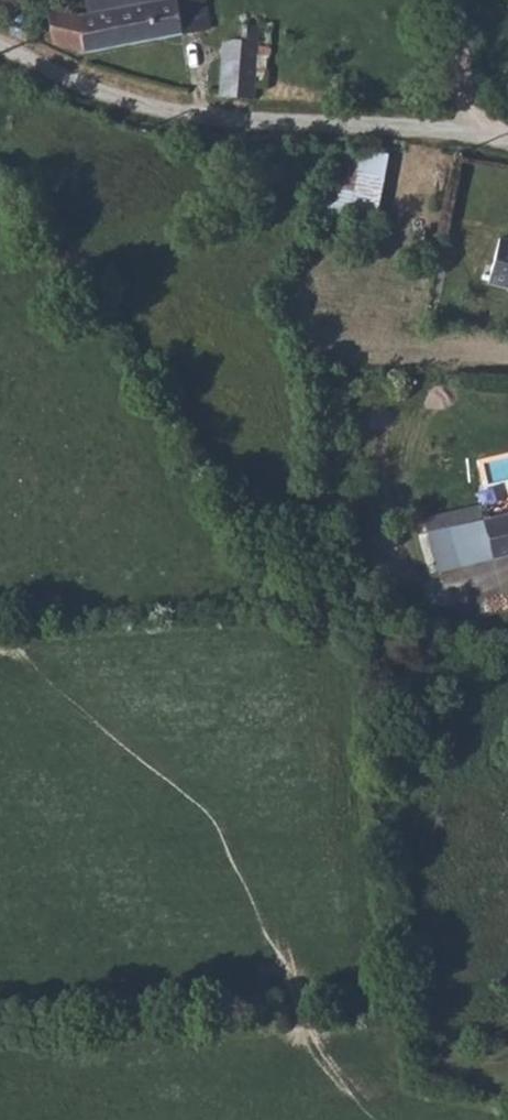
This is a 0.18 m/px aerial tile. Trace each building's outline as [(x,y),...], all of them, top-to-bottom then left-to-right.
[(28,8),(27,0),(0,0),(0,9),(28,8)] [(47,6),(53,44),(85,52),(210,29),(206,0),(86,0),(88,13),(79,15),(47,6)] [(235,40),(225,43),(220,96),(253,98),(258,27),(243,25),(243,41),(235,40)] [(330,212),(375,221),(388,154),(343,151),(330,212)] [(500,238),(488,282),(507,288),(507,240),(500,238)] [(485,519),(481,505),(453,512),(456,526),(429,532),(439,572),(507,555),(507,514),(485,519)]
